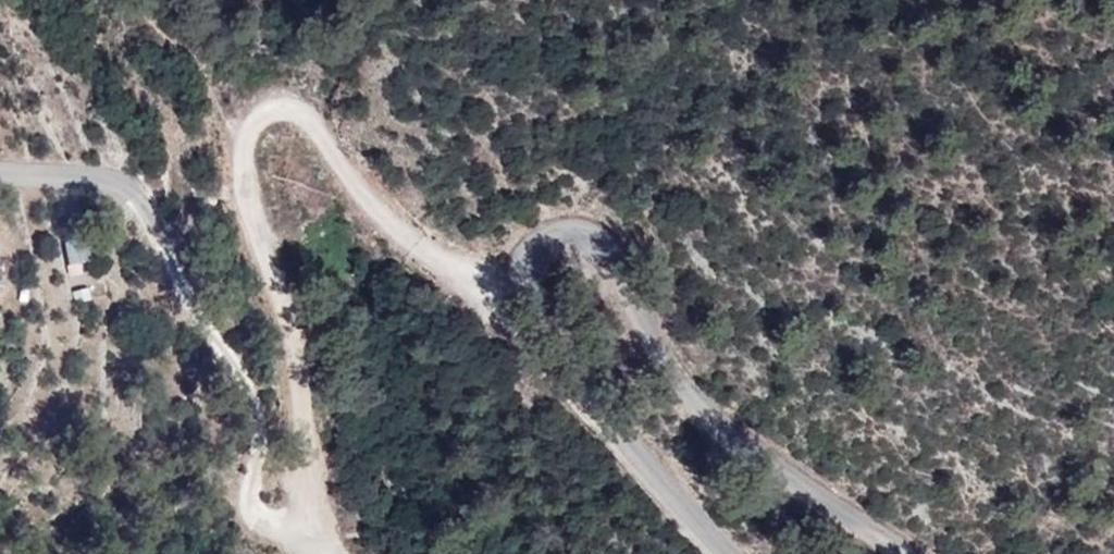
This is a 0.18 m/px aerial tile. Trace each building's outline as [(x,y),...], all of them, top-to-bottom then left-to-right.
[(63,239),(68,266),(89,262),(84,235),(63,239)]
